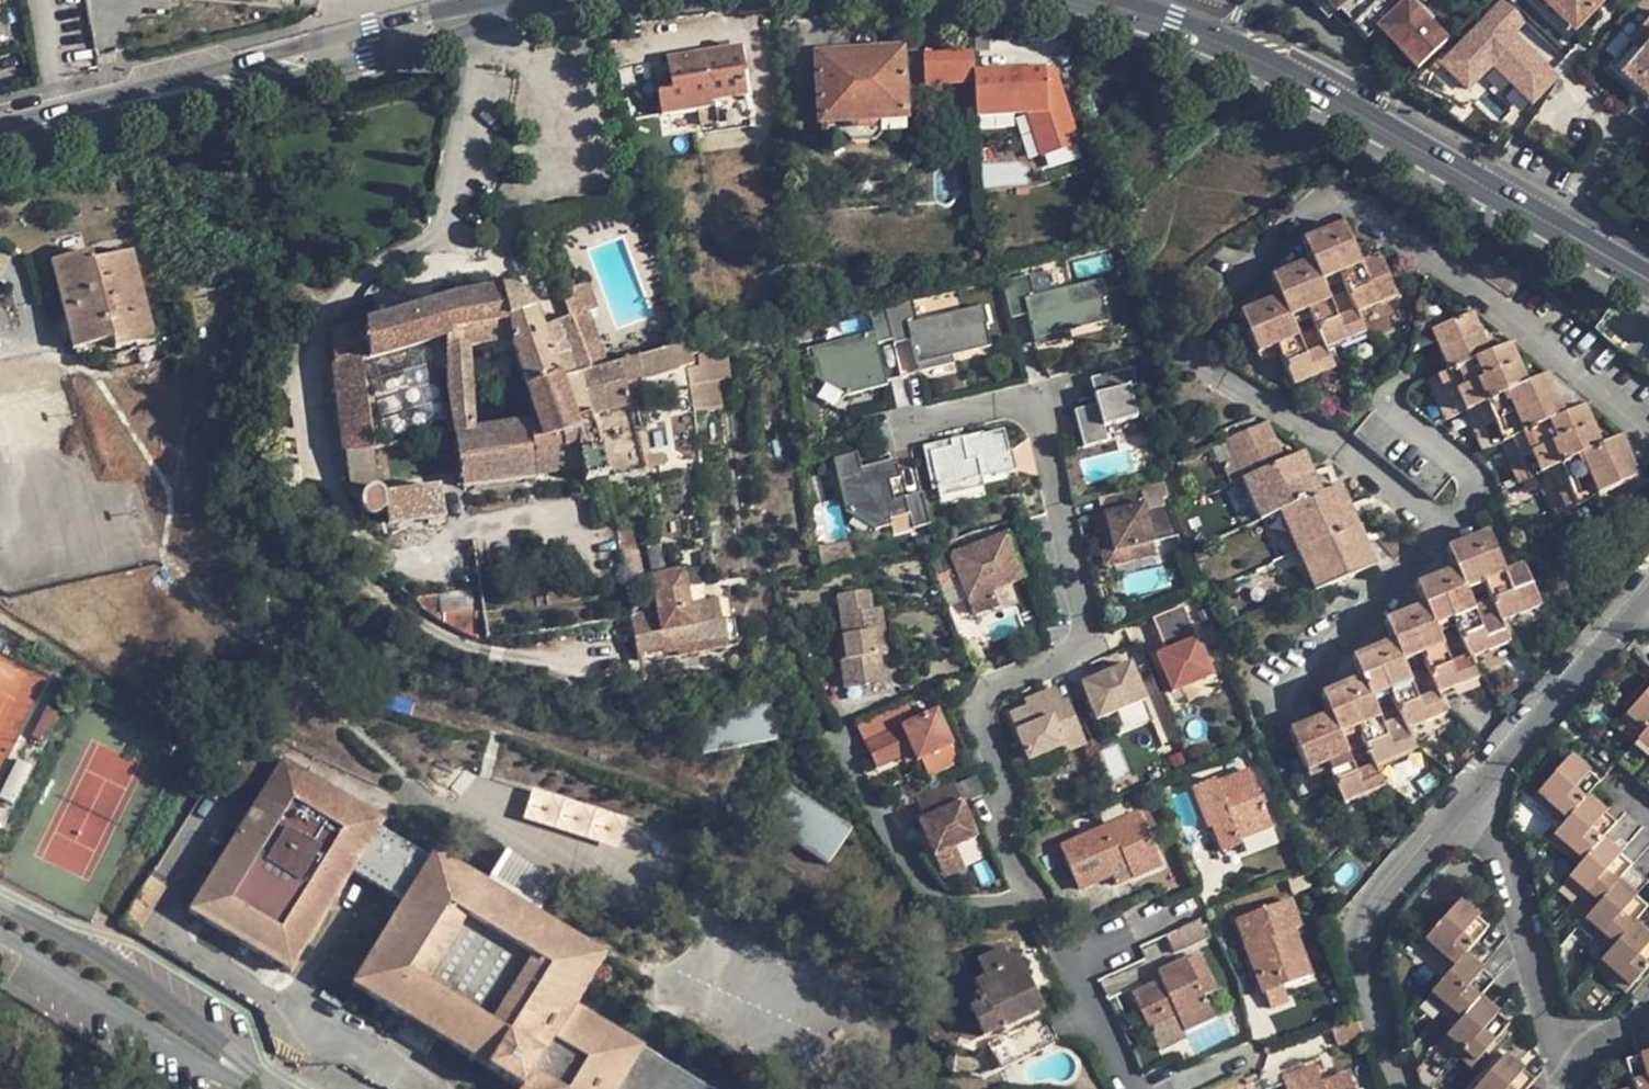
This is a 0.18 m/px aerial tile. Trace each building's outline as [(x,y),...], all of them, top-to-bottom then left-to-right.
[(1343,14),(1358,0),(1330,0),(1343,14)] [(1383,26),(1425,68),(1453,40),(1413,0),(1410,0),(1383,26)] [(1544,0),(1532,0),(1569,35),(1574,29),(1563,19),(1544,0)] [(1563,19),(1567,15),(1578,25),(1602,0),(1544,0),(1563,19)] [(1648,18),(1648,0),(1642,0),(1636,7),(1648,18)] [(1504,1),(1444,66),(1472,91),(1493,68),(1532,104),(1559,75),(1516,35),(1527,23),(1504,1)] [(1578,25),(1567,15),(1563,19),(1574,29),(1578,25)] [(1607,67),(1648,103),(1648,101),(1648,20),(1607,67)] [(1022,150),(1071,148),(1067,61),(976,66),(975,47),(922,49),(923,84),(974,81),(976,112),(1020,110),(1022,150)] [(739,48),(666,59),(671,91),(657,93),(661,116),(697,111),(700,126),(715,124),(716,125),(748,120),(742,76),(744,76),(739,48)] [(901,51),(816,56),(820,123),(904,118),(901,51)] [(1014,125),(1013,112),(978,115),(979,128),(1014,125)] [(904,118),(820,123),(821,135),(843,134),(851,142),(875,141),(882,132),(905,131),(904,118)] [(983,186),(1026,182),(1024,162),(981,166),(983,186)] [(1279,297),(1239,314),(1256,354),(1276,346),(1279,354),(1292,386),(1334,369),(1325,348),(1365,332),(1357,313),(1397,296),(1380,256),(1359,264),(1343,224),(1302,241),(1311,261),(1271,278),(1279,297)] [(49,262),(72,352),(112,341),(115,352),(156,340),(133,251),(94,261),(92,251),(49,262)] [(1034,295),(1029,275),(1002,281),(1011,318),(1028,314),(1034,340),(1069,331),(1108,322),(1102,300),(1106,299),(1101,279),(1034,295)] [(571,319),(588,312),(596,309),(586,283),(561,293),(571,319)] [(363,327),(329,332),(349,491),(349,494),(350,496),(353,498),(360,500),(361,497),(365,493),(371,491),(377,492),(372,451),(362,365),(445,341),(446,392),(452,437),(474,435),(473,431),(471,399),(468,351),(489,348),(491,359),(511,356),(523,391),(558,379),(560,385),(591,373),(608,369),(588,312),(571,319),(541,330),(534,313),(531,308),(523,300),(517,296),(511,293),(504,292),(498,292),(453,300),(363,327)] [(912,300),(884,307),(893,340),(897,339),(908,336),(916,365),(952,357),(990,347),(985,325),(988,324),(983,306),(917,321),(912,300)] [(873,332),(805,349),(812,376),(845,396),(887,385),(877,344),(893,340),(884,307),(868,311),(873,332)] [(1490,353),(1473,313),(1430,331),(1446,371),(1427,378),(1444,418),(1465,410),(1481,449),(1501,441),(1518,482),(1539,474),(1555,512),(1638,477),(1621,437),(1601,445),(1585,405),(1564,414),(1548,375),(1527,383),(1510,344),(1490,353)] [(1608,329),(1600,322),(1593,331),(1601,338),(1608,329)] [(1069,331),(1034,340),(1036,348),(1071,339),(1069,331)] [(1276,346),(1256,354),(1260,363),(1279,354),(1276,346)] [(453,441),(461,489),(534,480),(581,473),(584,485),(607,479),(590,418),(585,395),(622,384),(641,380),(641,382),(662,376),(677,372),(676,370),(686,368),(692,365),(687,347),(637,360),(608,369),(591,373),(560,385),(558,379),(523,391),(533,423),(473,431),(474,435),(452,437),(453,441)] [(692,411),(720,406),(716,381),(728,379),(724,354),(697,358),(698,368),(686,369),(692,411)] [(952,357),(916,365),(917,373),(954,364),(952,357)] [(1073,411),(1082,449),(1107,443),(1104,427),(1136,419),(1129,388),(1136,386),(1132,368),(1089,378),(1093,395),(1096,405),(1073,411)] [(641,382),(644,392),(665,386),(662,376),(641,382)] [(585,395),(590,418),(628,407),(622,384),(585,395)] [(1371,411),(1352,434),(1433,500),(1452,477),(1371,411)] [(1280,512),(1314,592),(1375,566),(1341,484),(1321,493),(1304,451),(1283,460),(1266,422),(1225,439),(1259,521),(1280,512)] [(950,448),(928,453),(937,490),(965,484),(965,482),(980,479),(994,475),(995,478),(1016,473),(1011,451),(1007,452),(1003,431),(982,435),(982,434),(949,441),(950,448)] [(912,530),(929,527),(921,494),(894,501),(889,482),(900,480),(895,460),(860,469),(857,454),(833,459),(845,512),(874,531),(890,527),(889,521),(909,516),(912,530)] [(965,484),(937,490),(939,498),(983,488),(980,479),(965,482),(965,484)] [(373,519),(374,529),(444,520),(440,488),(383,496),(380,494),(377,492),(371,491),(365,493),(361,497),(360,500),(358,504),(359,509),(361,514),(364,517),(368,518),(373,519)] [(1139,488),(1097,499),(1101,515),(1103,514),(1113,553),(1153,543),(1139,488)] [(1104,567),(1116,565),(1113,553),(1103,514),(1101,515),(1092,517),(1104,567)] [(1329,714),(1289,731),(1307,772),(1326,765),(1342,803),(1384,786),(1375,766),(1415,749),(1407,730),(1446,714),(1438,695),(1477,678),(1469,658),(1509,641),(1501,622),(1540,605),(1523,564),(1505,572),(1487,532),(1446,549),(1454,569),(1415,585),(1424,605),(1384,622),(1392,641),(1351,658),(1360,678),(1321,695),(1329,714)] [(1006,533),(949,555),(973,615),(997,605),(992,592),(1024,579),(1006,533)] [(1155,555),(1153,543),(1113,553),(1116,565),(1155,555)] [(848,545),(817,549),(820,566),(851,561),(848,545)] [(655,613),(629,618),(636,656),(725,640),(722,623),(719,623),(715,602),(690,607),(683,571),(649,577),(655,613)] [(485,636),(480,587),(423,594),(424,601),(428,606),(451,622),(477,636),(485,636)] [(862,592),(855,593),(857,612),(865,611),(862,592)] [(883,635),(879,609),(865,611),(857,612),(855,593),(837,595),(843,636),(837,637),(844,689),(883,683),(880,658),(877,659),(873,637),(883,635)] [(1182,606),(1151,619),(1165,652),(1156,656),(1171,693),(1211,677),(1182,606)] [(887,657),(883,635),(873,637),(877,659),(887,657)] [(1130,664),(1080,684),(1095,721),(1145,701),(1130,664)] [(1648,725),(1648,687),(1626,715),(1644,730),(1648,725)] [(1063,754),(1085,745),(1067,702),(1061,704),(1054,688),(1024,701),(1026,707),(1008,715),(1028,761),(1060,748),(1063,754)] [(693,713),(701,754),(775,741),(767,699),(693,713)] [(898,729),(864,745),(876,769),(911,753),(916,763),(919,761),(949,748),(951,747),(935,712),(898,729)] [(1644,730),(1626,715),(1615,727),(1634,743),(1638,739),(1644,730)] [(1644,730),(1638,739),(1648,749),(1648,725),(1644,730)] [(1632,772),(1648,752),(1648,749),(1638,739),(1634,743),(1618,760),(1632,772)] [(949,748),(919,761),(927,777),(956,764),(949,748)] [(1600,781),(1570,755),(1537,794),(1550,805),(1545,810),(1562,824),(1586,797),(1595,785),(1600,781)] [(574,1008),(606,957),(434,852),(430,859),(380,828),(385,820),(283,757),(188,912),(290,975),(352,873),(402,904),(350,988),(515,1088),(706,1088),(574,1008)] [(1638,778),(1648,788),(1648,764),(1638,778)] [(1239,841),(1271,828),(1248,770),(1216,783),(1214,778),(1191,787),(1208,829),(1212,828),(1223,853),(1241,846),(1239,841)] [(952,786),(914,802),(923,820),(918,822),(932,858),(955,849),(975,840),(952,786)] [(531,787),(523,819),(620,845),(629,812),(531,787)] [(850,831),(788,788),(764,823),(827,866),(850,831)] [(1550,805),(1537,794),(1532,799),(1545,810),(1550,805)] [(1616,821),(1586,797),(1562,824),(1553,835),(1566,846),(1561,852),(1578,866),(1601,839),(1616,821)] [(1137,812),(1059,846),(1078,890),(1110,876),(1127,869),(1131,880),(1161,866),(1137,812)] [(1239,841),(1241,846),(1243,851),(1275,839),(1271,828),(1239,841)] [(1566,846),(1553,835),(1548,841),(1561,852),(1566,846)] [(1601,839),(1578,866),(1568,878),(1581,889),(1576,894),(1593,909),(1616,882),(1631,865),(1601,839)] [(504,849),(492,878),(513,886),(524,857),(504,849)] [(955,849),(932,858),(942,880),(964,870),(955,849)] [(1115,887),(1131,880),(1127,869),(1110,876),(1115,887)] [(1286,880),(1292,894),(1309,887),(1305,874),(1286,880)] [(1581,889),(1568,878),(1563,883),(1576,894),(1581,889)] [(1646,907),(1616,882),(1593,909),(1584,919),(1597,930),(1593,935),(1610,950),(1633,923),(1646,907)] [(1290,898),(1235,919),(1263,994),(1264,993),(1282,987),(1311,976),(1294,930),(1301,928),(1290,898)] [(1487,928),(1457,902),(1424,940),(1437,952),(1433,957),(1450,971),(1464,956),(1487,928)] [(1597,930),(1584,919),(1580,925),(1593,935),(1597,930)] [(1164,935),(1172,953),(1204,939),(1196,921),(1164,935)] [(1610,950),(1600,961),(1613,973),(1608,978),(1625,993),(1648,965),(1648,937),(1633,923),(1610,950)] [(1420,945),(1433,957),(1437,952),(1424,940),(1420,945)] [(1057,1042),(1016,960),(1014,958),(1011,957),(1005,958),(1001,949),(976,961),(984,978),(973,983),(978,994),(974,996),(971,1000),(972,1007),(967,1010),(997,1071),(1057,1042)] [(1214,992),(1197,955),(1157,974),(1160,981),(1131,994),(1148,1029),(1176,1016),(1184,1032),(1214,1019),(1204,997),(1214,992)] [(1464,956),(1450,971),(1431,993),(1444,1005),(1439,1009),(1456,1024),(1479,998),(1494,982),(1464,956)] [(1613,973),(1600,961),(1595,967),(1608,978),(1613,973)] [(1288,1002),(1282,987),(1264,993),(1270,1009),(1288,1002)] [(1426,998),(1439,1009),(1444,1005),(1431,993),(1426,998)] [(1479,998),(1456,1024),(1446,1037),(1459,1048),(1454,1053),(1471,1068),(1509,1025),(1479,998)] [(1176,1016),(1148,1029),(1158,1051),(1186,1038),(1184,1032),(1176,1016)] [(1337,1046),(1364,1037),(1357,1018),(1330,1028),(1337,1046)] [(1441,1042),(1454,1053),(1459,1048),(1446,1037),(1441,1042)] [(1534,1081),(1505,1055),(1475,1088),(1527,1088),(1534,1081)] [(1625,1061),(1632,1088),(1648,1088),(1648,1055),(1625,1061)] [(1285,1088),(1353,1088),(1348,1073),(1321,1083),(1315,1065),(1305,1068),(1303,1062),(1279,1070),(1281,1077),(1285,1088)] [(1207,1088),(1242,1088),(1245,1088),(1241,1081),(1238,1074),(1207,1088)] [(1241,1081),(1245,1088),(1261,1088),(1256,1075),(1241,1081)]
